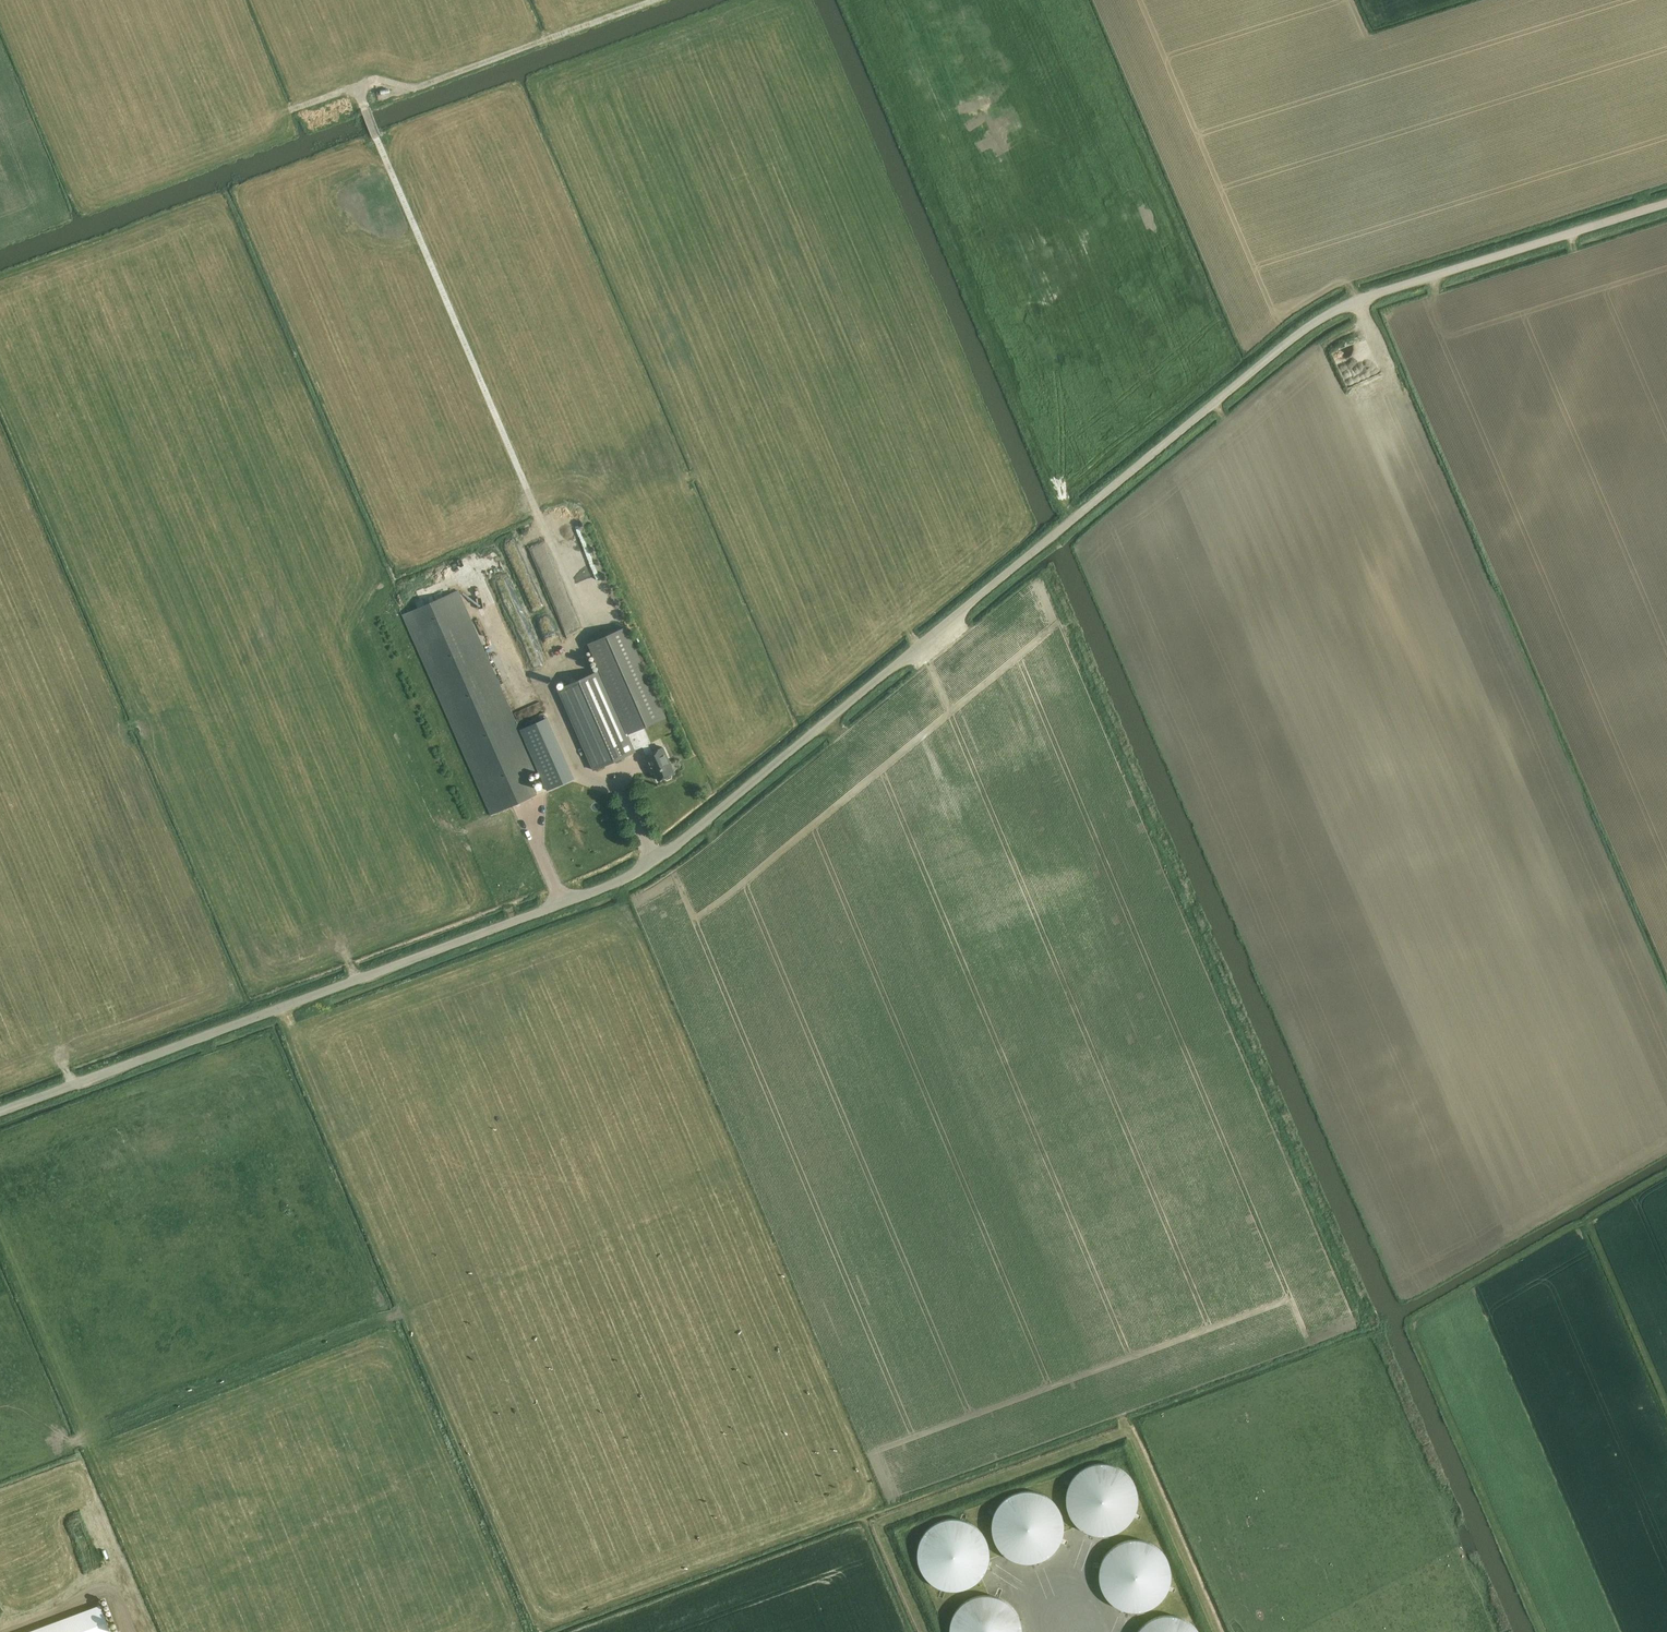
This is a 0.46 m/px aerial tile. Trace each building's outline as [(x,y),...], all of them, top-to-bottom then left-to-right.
[(580,525),(571,527),(573,537),(582,535),(580,525)] [(585,546),(583,538),(577,540),(579,548),(585,546)] [(421,590),(426,588),(422,576),(417,578),(421,590)] [(449,586),(458,582),(456,577),(447,580),(449,586)] [(537,794),(501,713),(449,595),(403,615),(491,815),(511,806),(537,794)] [(508,621),(500,624),(507,641),(515,638),(508,621)] [(550,645),(556,642),(554,638),(563,634),(558,623),(543,630),(550,645)] [(635,750),(642,746),(646,754),(645,755),(649,765),(651,764),(658,780),(665,777),(667,779),(671,777),(671,774),(674,773),(663,747),(652,752),(648,744),(651,743),(643,726),(664,717),(625,627),(588,643),(600,670),(557,689),(593,769),(635,751),(635,750)] [(529,666),(547,661),(545,656),(528,661),(529,666)] [(520,729),(547,790),(573,778),(546,718),(520,729)] [(97,1607),(30,1631),(106,1631),(97,1607)]
